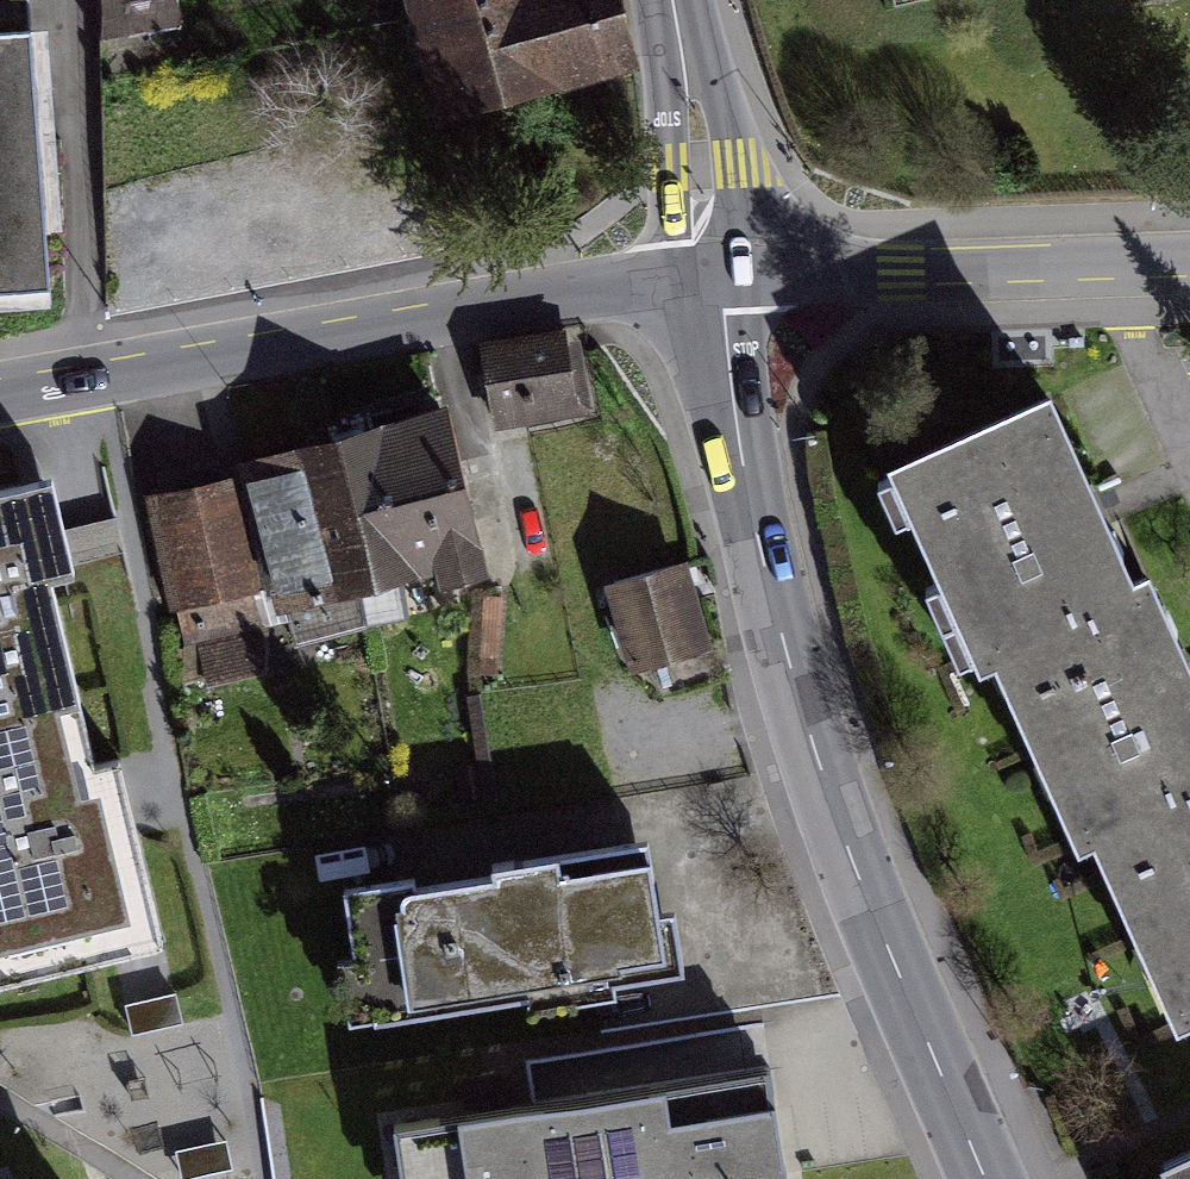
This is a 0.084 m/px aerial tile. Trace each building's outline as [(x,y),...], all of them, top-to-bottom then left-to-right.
[(49,289),(26,0),(0,0),(0,292),(49,289)] [(429,12),(470,0),(426,0),(429,12)] [(429,12),(458,119),(631,72),(611,0),(470,0),(429,12)] [(572,339),(492,352),(504,425),(585,412),(572,339)] [(456,356),(464,423),(494,420),(486,353),(456,356)] [(1048,399),(883,472),(973,675),(992,667),(1075,856),(1092,849),(1175,1037),(1189,1030),(1189,678),(1146,578),(1130,585),(1096,509),(1048,399)] [(262,666),(252,623),(483,571),(447,417),(237,465),(244,496),(159,516),(197,681),(262,666)] [(111,779),(90,784),(41,572),(65,566),(49,496),(0,507),(0,977),(149,943),(111,779)] [(674,566),(605,585),(627,664),(696,645),(674,566)] [(676,918),(659,921),(646,845),(561,859),(495,870),(496,880),(417,893),(415,879),(344,890),(366,1023),(685,970),(676,918)] [(397,1139),(404,1178),(782,1178),(766,1079),(397,1139)] [(1155,1170),(1159,1178),(1189,1178),(1189,1154),(1155,1170)]
